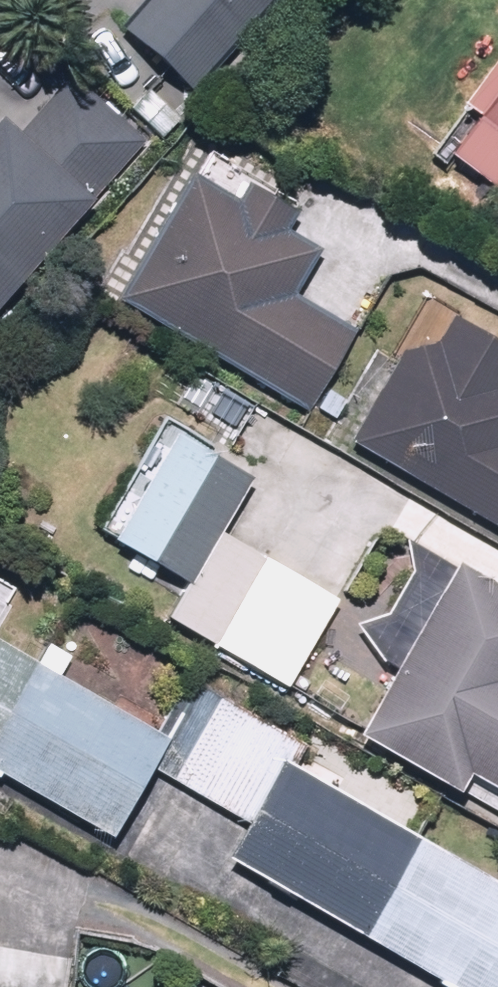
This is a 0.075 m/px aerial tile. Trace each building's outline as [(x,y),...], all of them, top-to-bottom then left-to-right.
[(38,30),(153,133),(273,0),(65,0),(38,30)] [(420,152),(497,205),(497,37),(420,152)] [(138,141),(58,76),(1,147),(0,147),(0,312),(138,141)] [(176,184),(173,188),(102,298),(295,423),(349,340),(291,302),(317,262),(277,237),(290,217),(242,185),(223,214),(176,184)] [(383,346),(326,440),(497,546),(497,356),(442,322),(420,356),(383,346)] [(248,486),(166,434),(101,549),(177,592),(156,631),(280,701),(333,608),(216,542),(248,486)] [(448,573),(348,747),(447,803),(453,792),(497,818),(497,602),(448,573)] [(12,600),(0,593),(0,622),(12,600)] [(0,653),(0,787),(106,845),(162,742),(54,683),(67,659),(41,645),(28,669),(0,653)] [(268,731),(211,701),(167,783),(225,813),(268,731)] [(216,866),(426,986),(497,986),(497,900),(271,769),(216,866)]
